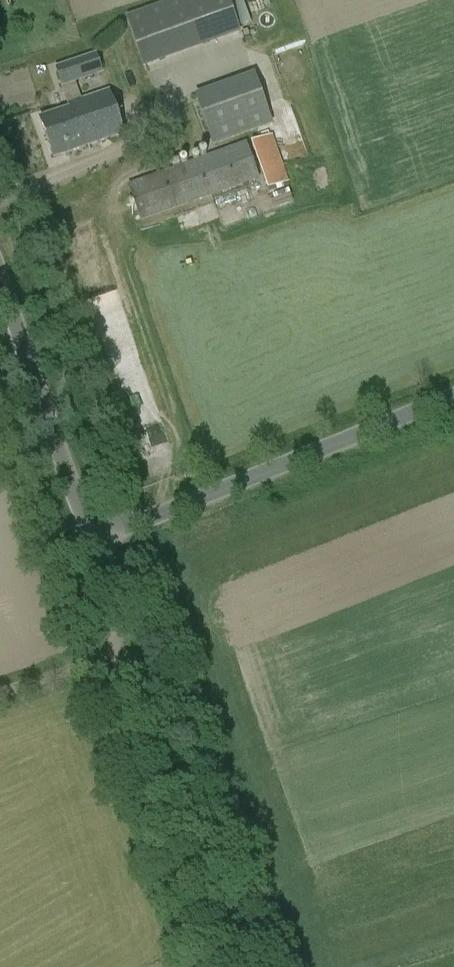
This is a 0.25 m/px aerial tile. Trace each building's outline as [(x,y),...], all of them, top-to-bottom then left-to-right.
[(158,43),(147,12),(128,19),(138,50),(158,43)] [(83,103),(76,83),(103,74),(95,55),(55,68),(62,88),(69,109),(40,120),(53,160),(123,135),(109,94),(83,103)] [(254,73),(195,94),(214,146),(273,125),(254,73)] [(268,190),(289,182),(273,135),(252,142),(268,190)] [(141,223),(260,180),(246,142),(128,186),(141,223)]
